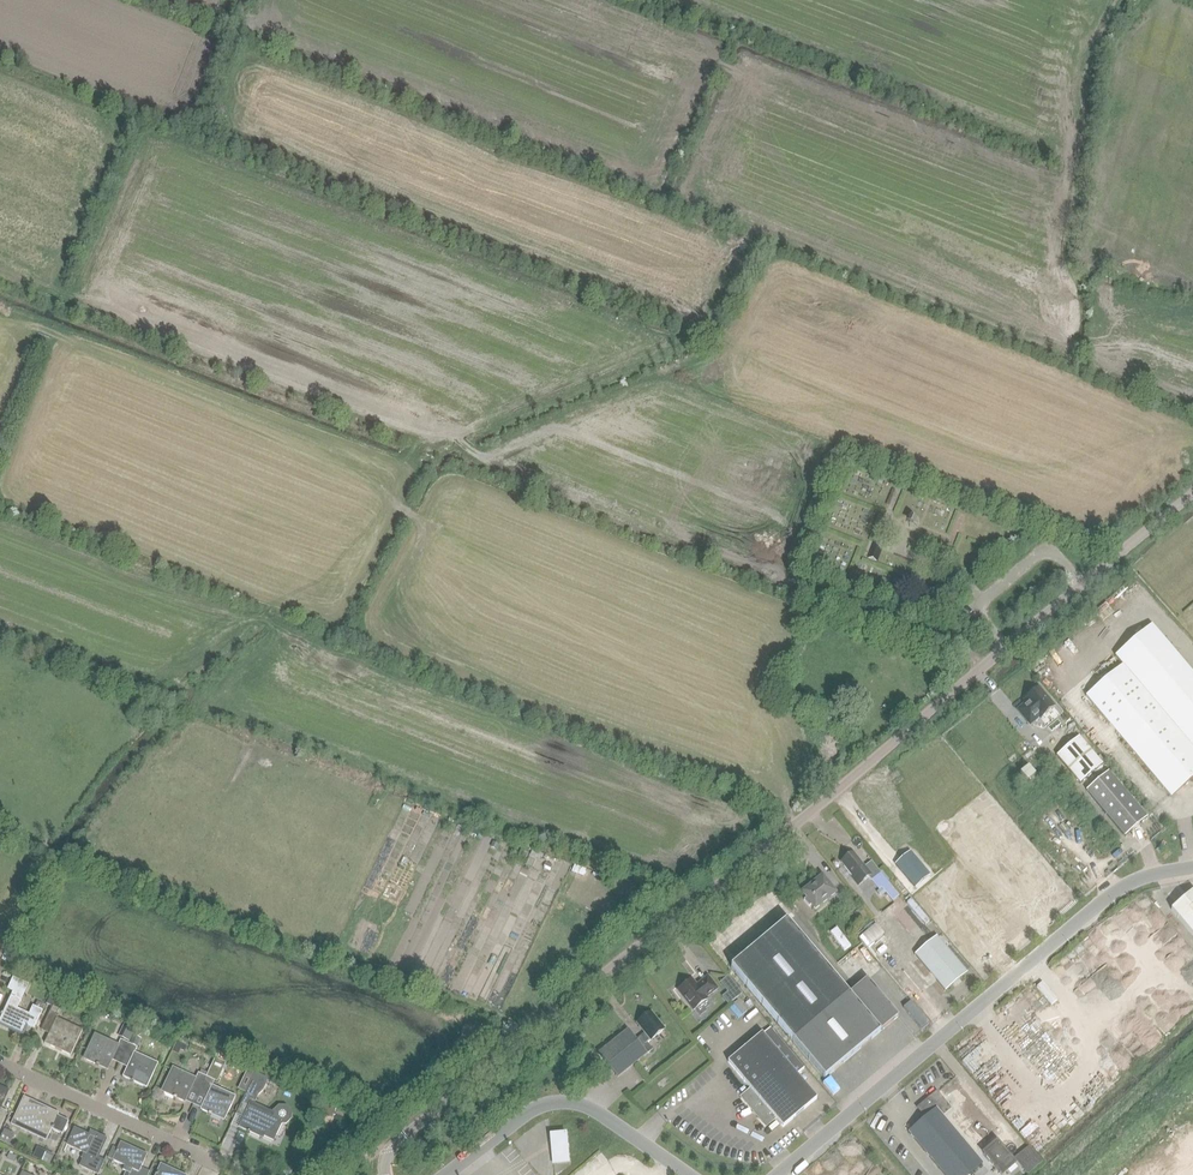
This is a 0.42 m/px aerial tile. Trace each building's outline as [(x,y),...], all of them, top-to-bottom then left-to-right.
[(880,550),(872,547),(868,558),(876,561),(880,550)] [(1152,625),(1115,656),(1123,665),(1086,697),(1171,797),(1189,782),(1192,784),(1192,674),(1152,625)] [(1030,724),(1039,717),(1041,719),(1054,707),(1044,696),(1045,695),(1041,690),(1040,691),(1038,689),(1025,700),(1027,703),(1018,710),(1030,724)] [(1057,756),(1080,783),(1103,765),(1079,737),(1057,756)] [(155,753),(148,763),(150,765),(147,769),(151,772),(154,767),(155,768),(162,758),(156,754),(155,753)] [(1125,836),(1147,818),(1108,772),(1086,790),(1125,836)] [(1060,796),(1036,817),(1082,872),(1106,852),(1060,796)] [(1020,842),(1002,857),(1040,903),(1059,888),(1020,842)] [(518,855),(525,858),(529,851),(521,847),(518,855)] [(853,853),(841,863),(852,877),(851,877),(858,886),(869,877),(871,880),(880,873),(871,861),(865,867),(853,853)] [(910,853),(896,866),(914,888),(929,875),(910,853)] [(811,904),(815,909),(835,894),(822,877),(802,893),(806,898),(804,900),(809,906),(811,904)] [(954,897),(993,943),(1011,928),(972,882),(954,897)] [(1171,909),(1192,935),(1192,891),(1171,909)] [(909,904),(923,921),(929,916),(915,899),(909,904)] [(786,920),(731,967),(794,1042),(825,1079),(880,1032),(880,1031),(898,1016),(867,978),(848,994),(786,920)] [(880,923),(864,933),(871,945),(888,935),(880,923)] [(915,955),(945,991),(967,973),(937,937),(915,955)] [(696,985),(692,979),(677,990),(693,1010),(707,999),(706,997),(717,989),(708,976),(696,985)] [(728,992),(736,986),(728,976),(720,983),(728,992)] [(17,1009),(28,985),(13,978),(8,989),(13,992),(11,996),(0,1019),(0,1025),(23,1035),(27,1026),(34,1029),(42,1010),(33,1006),(29,1014),(17,1009)] [(1037,987),(1052,1005),(1060,998),(1045,980),(1037,987)] [(56,1018),(60,1009),(52,1006),(41,1030),(49,1034),(44,1043),(71,1055),(82,1030),(56,1018)] [(598,1054),(617,1077),(652,1049),(647,1043),(664,1029),(650,1012),(637,1023),(644,1032),(635,1040),(627,1030),(598,1054)] [(129,1042),(136,1029),(124,1023),(118,1037),(129,1042)] [(483,1040),(465,1033),(461,1042),(466,1044),(464,1050),(473,1054),(475,1048),(479,1049),(483,1040)] [(817,1099),(762,1033),(728,1062),(751,1090),(742,1097),(766,1126),(775,1118),(783,1127),(817,1099)] [(113,1058),(121,1061),(129,1044),(121,1040),(118,1045),(95,1034),(84,1059),(108,1070),(113,1058)] [(129,1044),(137,1048),(141,1039),(133,1035),(129,1044)] [(129,1044),(121,1061),(128,1065),(123,1077),(147,1088),(158,1064),(135,1053),(137,1048),(129,1044)] [(215,1058),(206,1077),(214,1081),(217,1082),(226,1063),(215,1058)] [(190,1093),(197,1097),(206,1077),(198,1073),(196,1078),(173,1067),(161,1092),(185,1103),(190,1093)] [(236,1114),(244,1117),(239,1128),(263,1139),(264,1137),(274,1141),(282,1124),(286,1124),(291,1119),(291,1112),(286,1107),(279,1106),(274,1111),(273,1111),(272,1113),(251,1103),(252,1100),(254,1102),(258,1095),(259,1095),(259,1094),(263,1091),(266,1084),(266,1079),(266,1078),(255,1073),(244,1095),(245,1096),(236,1114)] [(224,1121),(235,1097),(212,1086),(214,1081),(206,1077),(197,1097),(205,1100),(200,1110),(224,1121)] [(9,1091),(0,1087),(0,1110),(9,1091)] [(918,1108),(925,1117),(908,1132),(945,1174),(969,1174),(983,1164),(942,1115),(950,1109),(936,1092),(918,1108)] [(24,1097),(13,1121),(48,1137),(51,1129),(63,1135),(69,1121),(58,1116),(59,1114),(24,1097)] [(336,1107),(316,1100),(312,1110),(332,1117),(336,1107)] [(14,1134),(4,1129),(0,1139),(0,1141),(9,1145),(14,1134)] [(66,1135),(63,1143),(86,1154),(80,1166),(98,1174),(104,1161),(98,1158),(107,1139),(95,1133),(93,1137),(75,1129),(71,1137),(66,1135)] [(550,1136),(553,1162),(556,1161),(556,1159),(568,1157),(566,1134),(550,1136)] [(996,1142),(983,1154),(1000,1174),(1002,1174),(1014,1165),(996,1142)] [(112,1160),(124,1166),(122,1170),(126,1172),(124,1174),(148,1174),(150,1172),(141,1168),(147,1155),(121,1143),(118,1149),(112,1160)] [(37,1147),(33,1157),(41,1160),(49,1164),(50,1162),(53,1155),(45,1151),(37,1147)] [(112,1160),(118,1149),(113,1147),(108,1158),(112,1160)] [(161,1164),(156,1174),(184,1174),(161,1164)]
